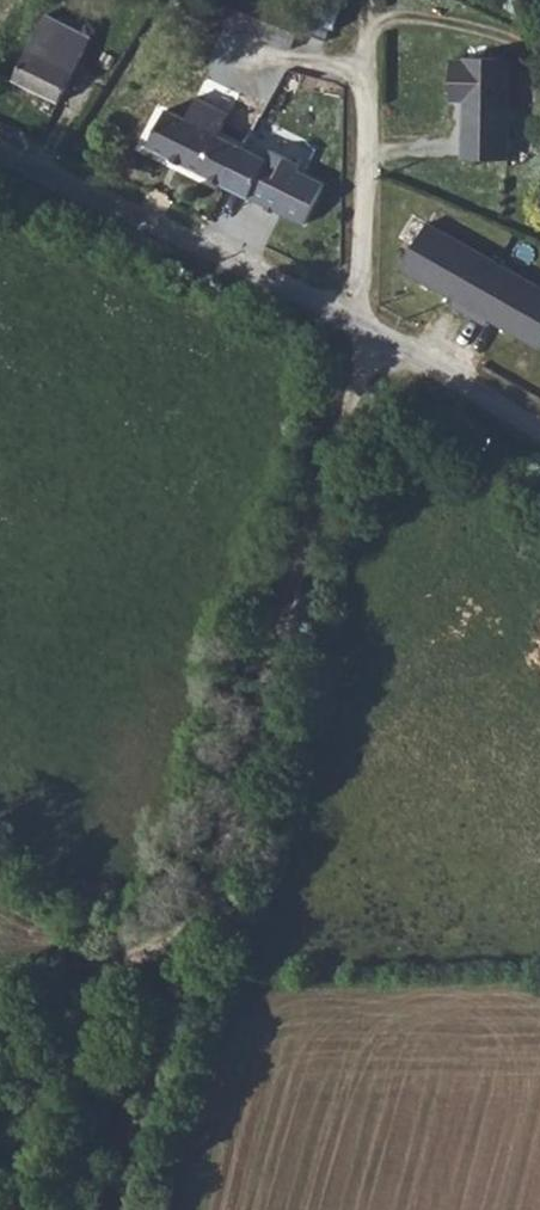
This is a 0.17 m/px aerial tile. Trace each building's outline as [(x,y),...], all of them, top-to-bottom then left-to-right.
[(238,28),(292,50),(300,32),(327,42),(331,28),(333,25),(307,15),(264,0),(250,0),(238,28)] [(307,15),(333,25),(331,28),(336,30),(346,0),(312,0),(307,15)] [(47,15),(33,33),(36,35),(14,80),(37,91),(59,38),(70,26),(47,15)] [(59,38),(37,91),(60,103),(72,79),(92,37),(70,26),(59,38)] [(509,160),(510,58),(465,58),(465,60),(452,60),(452,97),(464,97),(463,159),(509,160)] [(72,79),(60,103),(78,111),(90,87),(72,79)] [(149,147),(227,185),(246,149),(220,135),(230,113),(198,97),(188,118),(168,109),(149,147)] [(246,149),(227,185),(249,196),(305,224),(325,184),(298,171),(301,165),(272,150),(268,159),(246,149)] [(498,264),(429,223),(402,270),(453,300),(450,305),(468,315),(498,264)] [(468,315),(486,326),(489,321),(539,350),(539,288),(498,264),(468,315)]
